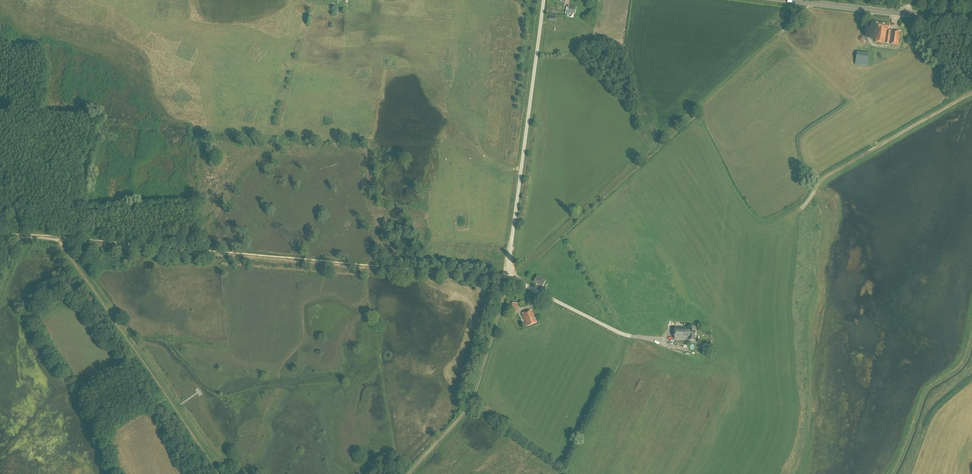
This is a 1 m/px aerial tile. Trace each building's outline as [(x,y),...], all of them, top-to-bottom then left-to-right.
[(568,11),(566,10),(565,14),(570,15),(570,13),(575,14),(576,7),(569,6),(568,11)] [(874,42),(898,46),(900,32),(888,30),(888,24),(880,23),(879,29),(876,29),(876,31),(875,35),(876,35),(875,37),(874,42)] [(857,53),(855,65),(867,66),(869,55),(857,53)] [(593,237),(581,242),(583,249),(596,244),(593,237)] [(533,282),(543,287),(546,280),(537,275),(533,282)] [(508,313),(518,313),(518,303),(508,303),(508,313)] [(644,305),(644,315),(666,315),(666,306),(644,305)] [(522,314),(527,327),(537,322),(535,318),(531,310),(522,314)] [(636,322),(633,316),(625,321),(628,327),(636,322)] [(675,327),(674,340),(687,340),(687,341),(695,341),(696,327),(688,327),(675,327)] [(664,359),(667,346),(656,343),(652,356),(664,359)]
